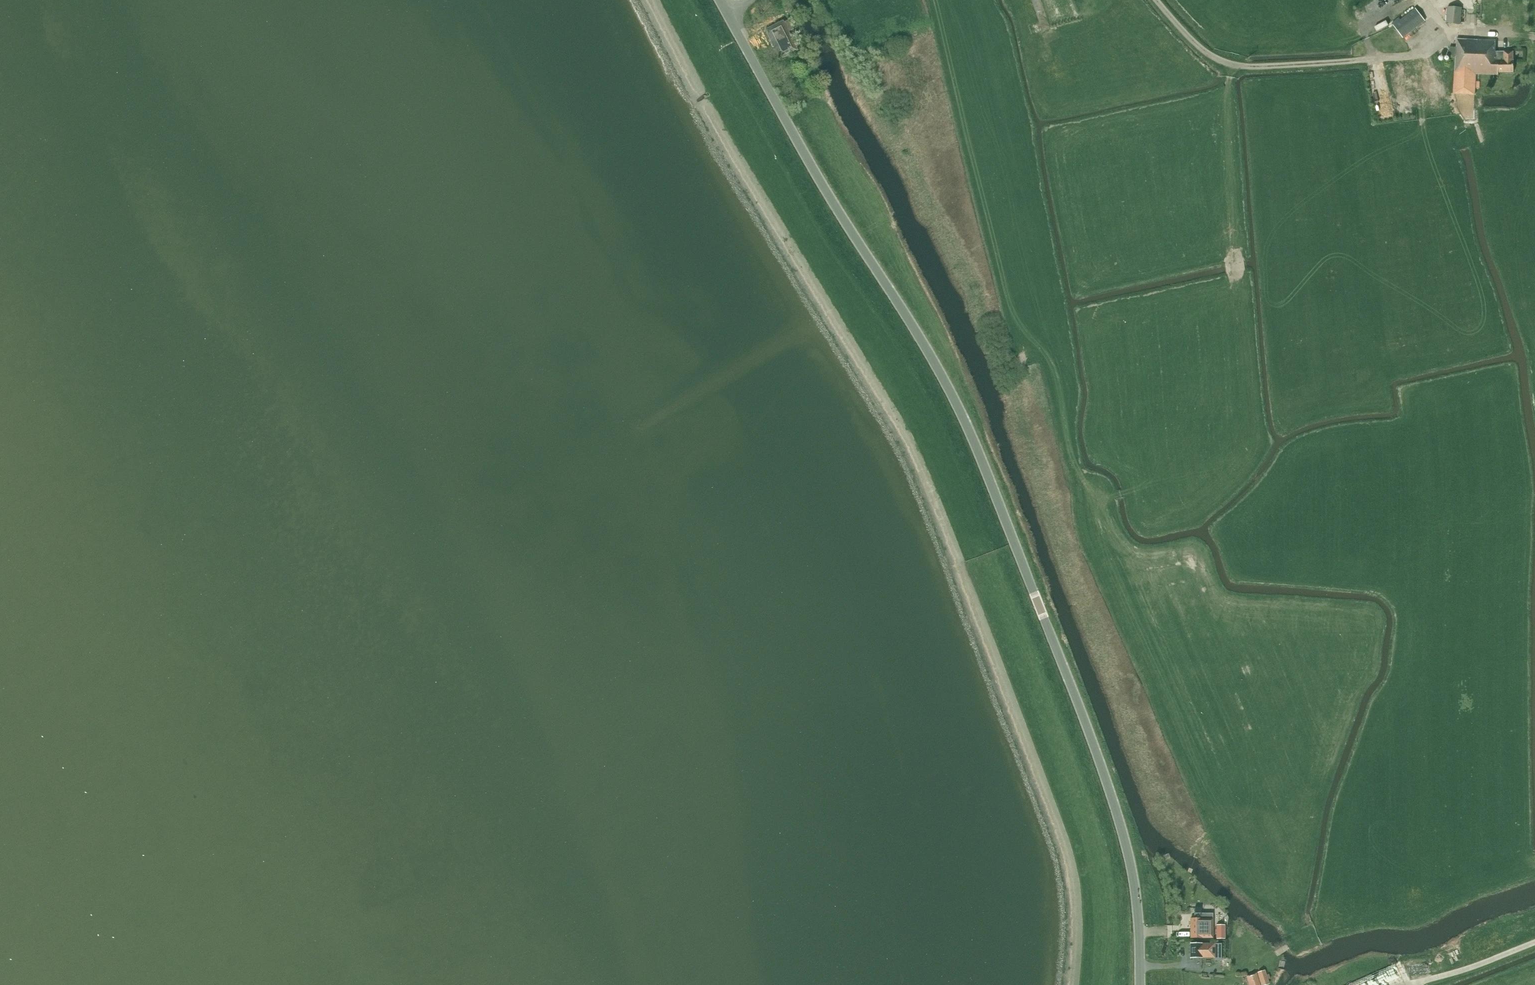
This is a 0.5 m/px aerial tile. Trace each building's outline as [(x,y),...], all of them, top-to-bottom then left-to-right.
[(1462,8),(1447,8),(1446,25),(1461,25),(1462,8)] [(1391,22),(1403,38),(1425,21),(1416,9),(1399,23),(1396,18),(1391,22)] [(783,22),(766,31),(780,60),(798,51),(788,32),(793,29),(788,19),(783,22)] [(1449,47),(1449,56),(1456,56),(1454,94),(1475,95),(1476,74),(1499,74),(1499,72),(1514,72),(1515,60),(1514,60),(1514,51),(1496,51),(1496,41),(1456,40),(1456,47),(1449,47)] [(1191,918),(1190,938),(1213,938),(1213,913),(1194,913),(1194,918),(1191,918)] [(1225,925),(1216,925),(1216,939),(1225,939),(1225,925)] [(1190,944),(1190,957),(1214,957),(1214,944),(1190,944)] [(1257,972),(1261,984),(1266,984),(1269,984),(1265,970),(1257,972)] [(1246,976),(1249,984),(1260,984),(1256,973),(1246,976)]
